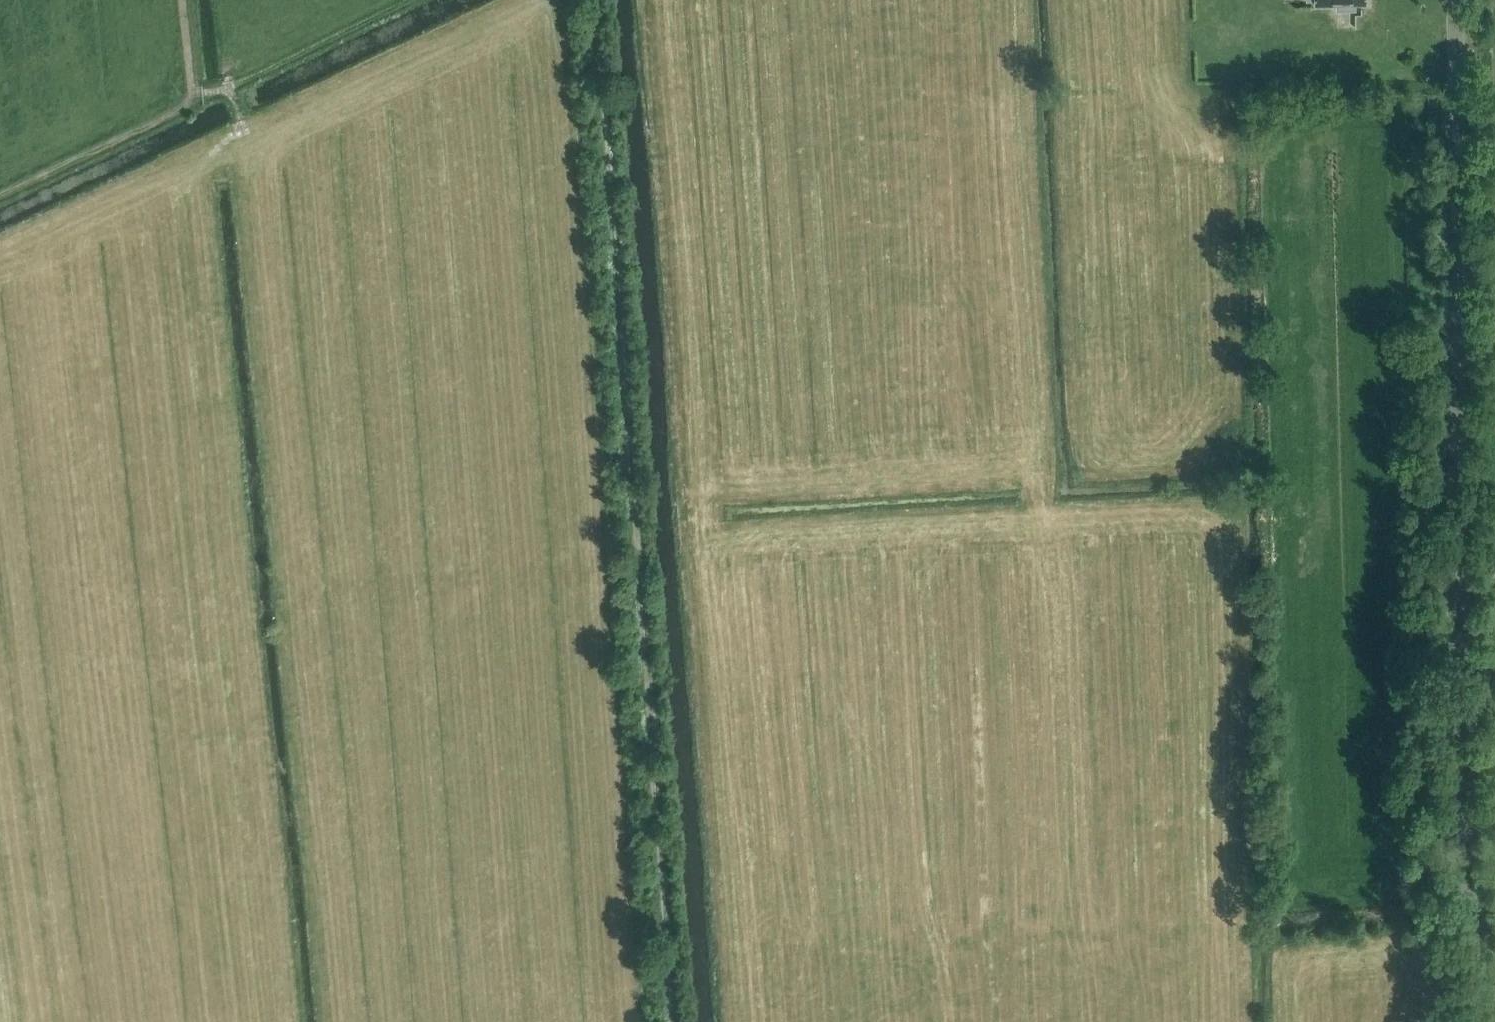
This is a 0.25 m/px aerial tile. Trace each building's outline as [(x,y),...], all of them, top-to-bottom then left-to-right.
[(1316,4),(1337,4),(1337,10),(1356,9),(1356,3),(1366,3),(1366,0),(1316,0),(1316,4)]
